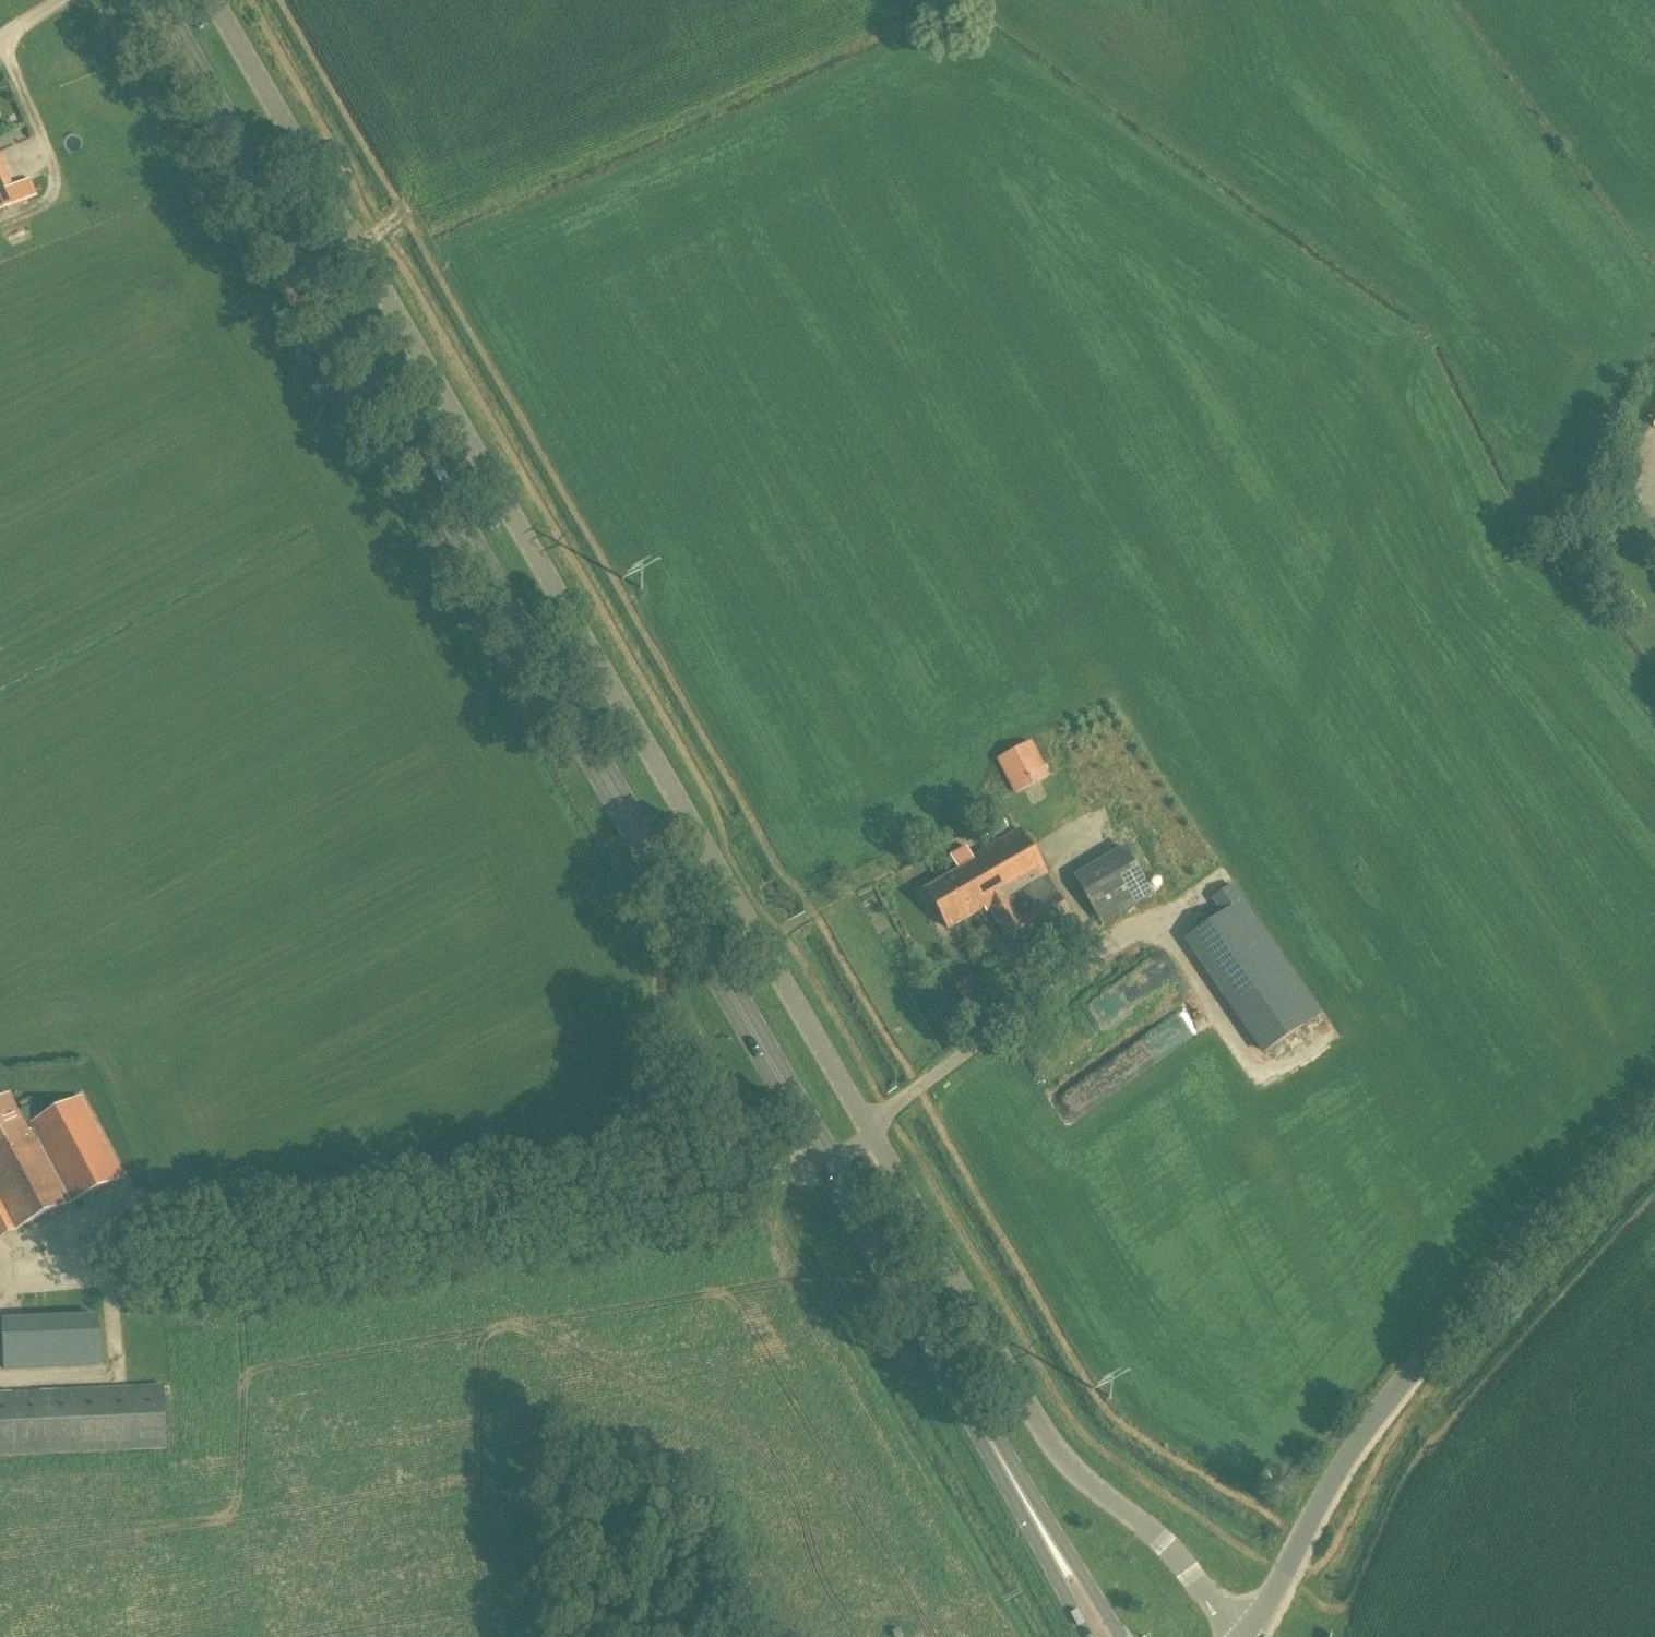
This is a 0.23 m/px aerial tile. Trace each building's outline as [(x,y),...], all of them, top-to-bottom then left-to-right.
[(38,195),(32,180),(14,187),(0,153),(0,211),(38,195)] [(1015,796),(1050,777),(1032,741),(996,760),(1015,796)] [(1070,916),(1020,832),(971,861),(973,864),(925,892),(948,930),(985,908),(987,912),(989,911),(1012,949),(1070,916)] [(1262,1056),(1322,1016),(1234,884),(1213,897),(1223,912),(1184,941),(1262,1056)] [(9,1095),(0,1100),(0,1232),(3,1238),(122,1177),(82,1099),(26,1127),(9,1095)] [(7,1369),(99,1364),(98,1316),(7,1319),(7,1369)] [(166,1450),(165,1385),(0,1392),(0,1457),(166,1450)]
